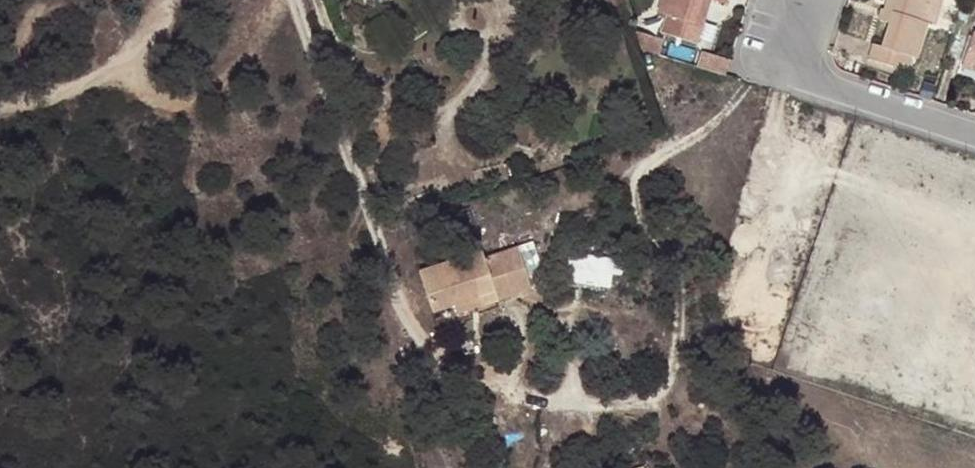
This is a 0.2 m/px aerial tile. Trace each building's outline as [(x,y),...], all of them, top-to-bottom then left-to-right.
[(649,11),(657,13),(652,30),(688,41),(696,17),(686,13),(691,0),(652,0),(649,11)] [(702,0),(691,0),(686,13),(696,17),(702,0)] [(887,7),(895,10),(891,21),(884,42),(883,42),(882,43),(876,41),(872,56),(912,70),(916,55),(921,56),(932,21),(940,23),(948,0),(889,0),(887,7)] [(895,10),(887,7),(883,18),(891,21),(895,10)] [(631,30),(637,47),(648,51),(652,37),(631,30)] [(973,30),(961,64),(974,68),(974,31),(973,30)] [(698,50),(693,65),(721,75),(727,58),(698,50)] [(538,296),(523,253),(488,263),(487,258),(421,279),(437,318),(495,301),(500,308),(538,296)] [(623,282),(627,266),(578,260),(577,275),(623,282)]
